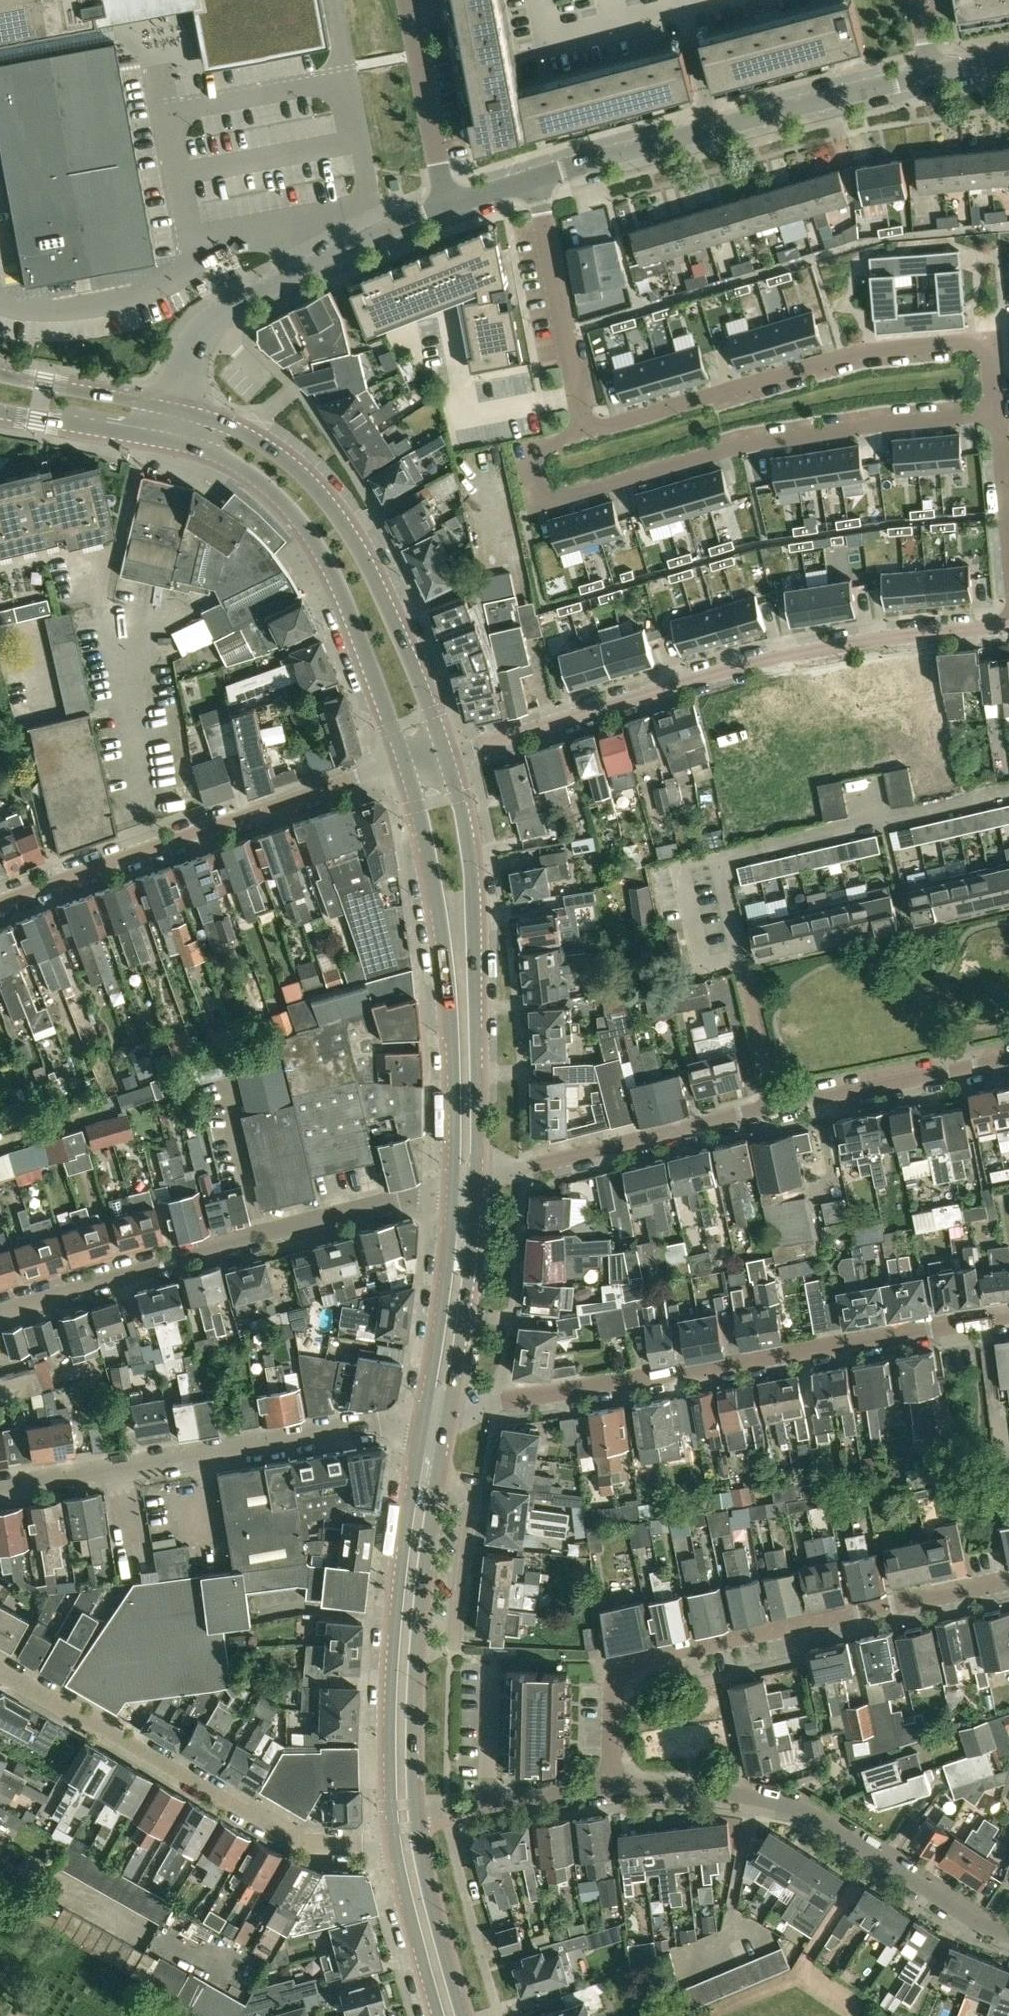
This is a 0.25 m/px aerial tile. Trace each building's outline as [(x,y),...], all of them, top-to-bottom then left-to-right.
[(0,42),(6,41),(16,39),(22,38),(31,36),(37,35),(46,33),(52,32),(61,31),(67,29),(76,28),(96,24),(95,21),(94,21),(93,11),(103,10),(104,9),(105,9),(112,8),(110,0),(92,0),(89,0),(0,0),(0,42)] [(210,63),(304,46),(305,51),(312,50),(331,47),(322,0),(199,0),(210,63)] [(451,2),(451,3),(457,2),(459,13),(453,14),(453,15),(456,29),(456,30),(462,29),(464,40),(458,41),(458,42),(461,57),(467,56),(469,67),(463,68),(463,69),(466,84),(469,98),(476,97),(480,116),(472,117),(473,120),(479,119),(481,129),(475,130),(475,131),(478,150),(525,138),(525,137),(530,136),(522,91),(521,85),(521,84),(506,0),(451,0),(451,2)] [(755,78),(770,74),(769,68),(779,65),(781,71),(782,71),(796,67),(797,67),(795,61),(806,58),(808,64),(823,60),(835,57),(865,49),(852,0),(851,1),(851,0),(829,0),(701,34),(702,40),(714,88),(716,88),(728,85),(743,81),(744,81),(742,75),(753,72),(754,78),(755,78)] [(962,27),(986,22),(983,0),(957,0),(962,27)] [(1008,19),(1008,13),(1007,0),(983,0),(986,22),(1008,19)] [(112,40),(110,32),(108,22),(96,24),(76,28),(67,29),(61,31),(52,32),(46,33),(37,35),(31,36),(22,38),(16,39),(6,41),(0,42),(0,61),(112,40)] [(0,62),(0,153),(4,172),(24,286),(73,277),(89,274),(94,273),(155,262),(154,259),(120,70),(114,41),(0,62)] [(522,91),(530,136),(530,137),(548,132),(560,129),(574,125),(575,125),(574,119),(584,116),(586,122),(601,118),(602,118),(600,112),(611,109),(612,115),(613,115),(628,111),(627,105),(637,102),(639,108),(640,108),(654,104),(655,104),(654,98),(664,95),(666,101),(681,97),(693,94),(695,93),(683,48),(682,49),(681,43),(521,84),(521,85),(522,91)] [(1002,183),(1008,183),(1008,148),(988,150),(992,184),(1002,183)] [(988,150),(964,153),(968,187),(992,184),(988,150)] [(964,153),(940,155),(944,190),(968,187),(964,153)] [(944,190),(940,155),(916,158),(920,192),(944,190)] [(886,198),(908,195),(902,159),(880,163),(886,198)] [(880,163),(858,167),(863,200),(866,216),(888,212),(886,198),(880,163)] [(841,170),(816,177),(826,210),(851,202),(856,201),(854,168),(854,166),(841,170)] [(816,177),(793,184),(803,216),(814,213),(818,227),(820,226),(830,224),(826,210),(816,177)] [(780,223),(803,216),(793,184),(770,191),(780,223)] [(770,191),(747,198),(757,230),(780,223),(770,191)] [(734,237),(757,230),(747,198),(724,204),(734,237)] [(724,204),(701,211),(710,244),(734,237),(724,204)] [(996,210),(985,211),(986,223),(997,222),(996,210)] [(1006,210),(996,210),(997,222),(1007,221),(1006,210)] [(710,244),(701,211),(678,218),(687,250),(710,244)] [(958,215),(948,216),(949,226),(959,225),(958,215)] [(948,216),(937,217),(938,227),(949,226),(948,216)] [(678,218),(655,225),(664,257),(687,250),(678,218)] [(902,224),(891,226),(892,234),(904,232),(902,224)] [(668,269),(664,257),(655,225),(632,232),(641,264),(631,267),(635,279),(655,273),(668,269)] [(891,226),(879,228),(880,236),(892,234),(891,226)] [(393,264),(357,278),(362,291),(354,295),(369,333),(459,298),(472,369),(523,360),(500,239),(488,241),(484,229),(461,238),(464,248),(453,252),(449,242),(433,249),(436,258),(425,263),(421,253),(405,260),(409,269),(397,274),(393,264)] [(844,232),(834,235),(837,245),(847,242),(844,232)] [(833,235),(824,238),(827,248),(837,245),(834,235),(833,235)] [(616,240),(568,248),(577,301),(603,297),(602,289),(599,274),(623,270),(616,240)] [(798,245),(788,248),(791,258),(801,255),(798,245)] [(788,248),(778,251),(781,262),(791,258),(788,248)] [(960,249),(915,253),(917,273),(937,271),(939,290),(963,288),(960,249)] [(870,257),(873,295),(897,293),(896,275),(917,273),(915,253),(870,257)] [(752,259),(742,262),(745,272),(755,269),(752,259)] [(742,262),(731,265),(735,276),(745,272),(742,262)] [(790,271),(779,274),(781,282),(793,279),(790,271)] [(706,272),(695,275),(699,286),(709,283),(706,272)] [(779,274),(767,278),(770,286),(781,282),(779,274)] [(695,275),(685,278),(689,289),(699,286),(695,275)] [(749,283),(737,287),(740,295),(751,291),(749,283)] [(659,286),(649,289),(652,300),(662,297),(659,286)] [(737,287),(726,290),(728,298),(740,295),(737,287)] [(940,308),(920,310),(921,330),(966,327),(963,288),(939,290),(940,308)] [(265,345),(286,365),(289,363),(295,376),(316,369),(314,363),(332,359),(354,354),(348,324),(331,290),(330,291),(323,295),(323,294),(299,306),(297,307),(291,310),(261,325),(260,335),(259,336),(264,345),(265,345)] [(899,312),(897,293),(873,295),(876,334),(921,330),(920,310),(899,312)] [(665,308),(667,316),(679,313),(676,305),(665,308)] [(653,312),(655,319),(667,316),(665,308),(653,312)] [(801,351),(823,345),(813,311),(791,317),(801,351)] [(635,317),(623,320),(626,328),(637,325),(635,317)] [(801,351),(791,317),(771,323),(781,357),(801,351)] [(623,320),(612,324),(614,332),(626,328),(623,320)] [(781,357),(771,323),(750,329),(760,363),(781,357)] [(760,363),(750,329),(728,336),(738,370),(760,363)] [(699,344),(677,351),(687,385),(709,378),(699,344)] [(632,349),(612,355),(616,369),(614,369),(624,404),(646,397),(636,363),(632,349)] [(667,391),(687,385),(677,351),(657,357),(667,391)] [(314,390),(322,402),(343,397),(362,391),(368,386),(360,353),(354,354),(332,359),(333,365),(338,384),(314,390)] [(667,391),(657,357),(636,363),(646,397),(667,391)] [(338,384),(333,365),(316,369),(295,376),(308,391),(309,392),(314,390),(338,384)] [(432,375),(416,379),(429,402),(437,397),(432,375)] [(341,433),(381,407),(368,386),(362,391),(343,397),(322,402),(318,405),(319,406),(320,405),(322,409),(325,408),(328,413),(325,415),(334,429),(337,426),(341,433)] [(381,407),(341,433),(345,439),(342,441),(349,452),(381,431),(376,423),(400,408),(394,398),(381,407)] [(359,460),(365,471),(373,466),(373,467),(374,466),(378,463),(379,463),(388,457),(389,459),(411,445),(407,436),(397,443),(394,439),(388,442),(381,431),(349,452),(355,462),(359,460)] [(960,433),(938,435),(941,471),(963,469),(960,433)] [(916,437),(919,473),(941,471),(938,435),(916,437)] [(916,437),(894,439),(897,475),(919,473),(916,437)] [(389,464),(390,466),(386,468),(373,476),(378,485),(377,485),(376,489),(377,493),(380,496),(384,496),(385,498),(422,476),(412,458),(417,455),(419,458),(431,451),(426,442),(389,464)] [(837,447),(843,483),(865,479),(860,444),(837,447)] [(837,447),(816,450),(821,486),(843,483),(837,447)] [(800,489),(821,486),(816,450),(795,454),(800,489)] [(772,457),(778,493),(800,489),(795,454),(772,457)] [(52,479),(51,479),(54,491),(45,493),(40,473),(0,483),(0,554),(56,541),(55,537),(65,534),(67,545),(114,534),(115,534),(108,502),(104,503),(103,498),(106,497),(99,467),(98,467),(98,468),(76,473),(75,473),(75,474),(52,479)] [(701,474),(711,509),(732,502),(722,468),(701,474)] [(392,520),(389,522),(398,540),(402,538),(403,541),(437,523),(430,511),(435,508),(434,505),(451,496),(449,493),(459,488),(456,470),(419,489),(425,499),(391,517),(392,520)] [(680,480),(690,515),(711,509),(701,474),(680,480)] [(213,636),(299,593),(294,584),(289,575),(287,572),(286,573),(271,553),(272,551),(265,543),(258,535),(251,529),(246,524),(223,509),(221,507),(194,489),(194,488),(192,488),(166,488),(167,482),(142,476),(119,574),(172,586),(188,591),(189,589),(208,592),(210,587),(213,588),(220,602),(201,611),(213,636)] [(669,521),(690,515),(680,480),(659,486),(669,521)] [(235,485),(224,498),(247,515),(274,546),(287,533),(235,485)] [(659,486),(638,493),(648,527),(650,527),(654,540),(673,534),(669,521),(659,486)] [(613,500),(592,507),(602,541),(623,534),(613,500)] [(966,513),(966,505),(953,506),(954,514),(966,513)] [(592,507),(571,513),(581,547),(602,541),(592,507)] [(935,508),(923,509),(923,517),(936,516),(935,508)] [(923,509),(911,510),(911,518),(923,517),(923,509)] [(571,513),(549,519),(559,553),(561,553),(565,566),(585,560),(581,547),(571,513)] [(456,515),(446,521),(450,528),(460,523),(456,515)] [(860,516),(848,518),(850,526),(862,524),(860,516)] [(850,526),(848,518),(836,520),(838,528),(850,526)] [(955,521),(943,522),(944,530),(956,529),(955,521)] [(943,522),(931,523),(932,531),(944,530),(943,522)] [(818,523),(806,525),(807,533),(819,531),(818,523)] [(807,533),(806,525),(794,527),(795,535),(807,533)] [(912,525),(900,526),(901,534),(913,533),(912,525)] [(901,534),(900,526),(888,527),(889,535),(901,534)] [(406,548),(416,569),(445,555),(448,554),(443,543),(451,540),(445,527),(424,537),(425,539),(406,548)] [(956,541),(955,533),(947,534),(948,542),(956,541)] [(832,536),(833,544),(845,543),(844,534),(832,536)] [(801,541),(803,549),(815,547),(813,539),(801,541)] [(733,540),(721,543),(723,551),(735,547),(733,540)] [(801,541),(789,543),(791,551),(803,549),(801,541)] [(721,543),(710,547),(712,554),(723,551),(721,543)] [(691,552),(680,555),(682,563),(694,560),(691,552)] [(445,555),(416,569),(413,571),(425,597),(443,588),(463,579),(456,564),(450,567),(445,555)] [(677,556),(668,559),(670,566),(670,567),(682,563),(680,555),(677,556)] [(734,555),(722,559),(724,567),(736,563),(734,555)] [(722,559),(710,562),(713,570),(724,567),(722,559)] [(947,566),(951,602),(973,600),(970,564),(947,566)] [(947,566),(926,568),(929,604),(951,602),(947,566)] [(692,567),(681,571),(683,579),(695,575),(692,567)] [(908,606),(929,604),(926,568),(904,570),(908,606)] [(621,573),(623,580),(635,577),(633,569),(621,573)] [(827,569),(806,572),(808,585),(814,620),(835,617),(829,581),(827,569)] [(904,570),(882,572),(885,608),(908,606),(904,570)] [(681,571),(669,575),(671,582),(683,579),(681,571)] [(533,671),(526,638),(516,595),(510,573),(481,579),(483,589),(486,601),(512,712),(515,711),(515,713),(529,709),(521,674),(533,671)] [(603,578),(591,581),(594,589),(605,586),(603,578)] [(852,578),(829,581),(835,617),(857,613),(852,578)] [(591,581),(580,585),(582,593),(594,589),(591,581)] [(808,585),(786,588),(791,624),(814,620),(808,585)] [(622,588),(611,592),(613,599),(625,596),(622,588)] [(511,712),(512,712),(486,601),(483,589),(449,600),(430,608),(430,609),(435,607),(440,620),(436,621),(436,619),(435,620),(440,634),(447,631),(451,644),(448,645),(447,644),(446,644),(456,669),(454,670),(458,684),(459,684),(458,682),(462,681),(465,694),(460,696),(465,718),(485,714),(486,719),(510,713),(510,715),(512,714),(511,712)] [(601,603),(613,599),(611,592),(599,595),(601,603)] [(734,601),(745,635),(766,629),(756,595),(734,601)] [(267,648),(283,643),(316,629),(301,597),(265,614),(213,640),(226,665),(268,652),(267,648)] [(581,600),(569,604),(572,612),(583,608),(581,600)] [(734,601),(714,607),(724,642),(745,635),(734,601)] [(569,604),(558,607),(560,615),(572,612),(569,604)] [(703,648),(724,642),(714,607),(693,613),(703,648)] [(68,612),(43,618),(46,631),(72,625),(68,612)] [(671,620),(682,654),(703,648),(693,613),(671,620)] [(72,625),(46,631),(49,644),(75,638),(72,625)] [(645,628),(623,634),(633,668),(655,662),(645,628)] [(613,675),(633,668),(623,634),(603,640),(613,675)] [(75,638),(49,644),(52,657),(78,651),(75,638)] [(329,658),(329,657),(326,658),(324,653),(326,650),(323,643),(319,641),(319,640),(290,650),(293,660),(268,668),(225,685),(227,693),(329,658)] [(582,646),(592,681),(613,675),(603,640),(582,646)] [(570,687),(592,681),(582,646),(560,653),(570,687)] [(981,660),(979,648),(938,652),(943,689),(949,719),(966,717),(963,688),(983,686),(981,660)] [(78,651),(52,657),(56,673),(82,666),(78,651)] [(923,657),(900,661),(910,711),(932,707),(923,657)] [(303,688),(319,683),(334,677),(334,676),(335,673),(332,666),(329,664),(327,659),(329,658),(227,693),(230,703),(300,679),(303,688)] [(991,659),(981,660),(983,686),(984,702),(993,700),(997,700),(998,714),(998,715),(1006,714),(1001,663),(992,664),(991,659)] [(900,661),(879,665),(889,715),(910,711),(900,661)] [(879,665),(858,669),(868,719),(889,715),(879,665)] [(82,666),(56,673),(60,687),(85,680),(82,666)] [(858,669),(837,673),(846,724),(868,719),(858,669)] [(837,673),(814,678),(824,728),(846,724),(837,673)] [(85,680),(60,687),(63,701),(89,695),(85,680)] [(356,755),(359,749),(352,723),(347,706),(346,703),(347,700),(345,695),(343,693),(338,680),(310,689),(333,762),(352,756),(356,755)] [(782,684),(762,688),(770,724),(790,719),(782,684)] [(89,695),(63,701),(67,717),(87,712),(92,711),(89,695)] [(693,700),(674,707),(692,764),(701,761),(703,768),(710,766),(708,760),(709,760),(705,740),(706,740),(693,700)] [(692,764),(674,707),(654,714),(667,753),(668,753),(674,770),(692,764)] [(231,715),(231,717),(238,750),(247,796),(274,787),(267,768),(261,748),(252,708),(231,715)] [(87,712),(67,717),(27,727),(58,854),(117,834),(87,712)] [(638,771),(652,767),(661,765),(649,715),(626,722),(638,771)] [(222,755),(238,750),(231,717),(202,727),(212,758),(192,765),(206,804),(235,794),(222,755)] [(942,720),(934,722),(937,734),(945,732),(942,720)] [(934,722),(927,724),(929,735),(937,734),(934,722)] [(623,724),(601,730),(616,790),(639,784),(634,766),(623,724)] [(961,726),(951,728),(953,740),(966,738),(964,726),(961,726)] [(907,728),(900,729),(902,741),(910,739),(907,728)] [(900,729),(892,731),(894,742),(902,741),(900,729)] [(892,731),(884,732),(886,744),(894,742),(892,731)] [(597,732),(574,739),(584,774),(592,772),(597,793),(603,815),(608,814),(616,812),(610,790),(600,747),(597,732)] [(884,732),(876,734),(878,745),(886,744),(884,732)] [(865,736),(857,738),(859,749),(867,748),(865,736)] [(857,738),(849,739),(852,751),(859,749),(857,738)] [(849,739),(841,741),(844,752),(852,751),(849,739)] [(546,749),(561,804),(563,812),(571,810),(569,802),(572,801),(566,781),(576,779),(570,761),(565,741),(546,747),(546,749)] [(841,741),(834,742),(836,754),(844,752),(841,741)] [(305,751),(312,773),(312,774),(332,768),(325,744),(305,751)] [(561,804),(546,749),(546,747),(526,752),(531,772),(537,790),(546,787),(551,807),(561,804)] [(784,749),(776,751),(779,763),(787,761),(784,749)] [(776,751),(769,753),(771,764),(779,763),(776,751)] [(747,758),(739,759),(741,771),(749,769),(747,758)] [(739,759),(731,761),(734,773),(741,771),(739,759)] [(500,768),(496,769),(499,783),(503,782),(506,793),(507,794),(509,794),(511,802),(509,803),(509,804),(509,805),(512,816),(514,820),(516,820),(522,838),(547,833),(542,812),(538,813),(535,801),(528,773),(525,761),(512,765),(511,763),(504,765),(504,767),(500,768)] [(909,767),(885,771),(887,783),(911,779),(909,767)] [(665,779),(667,785),(673,810),(682,808),(680,801),(683,800),(680,785),(677,786),(674,776),(665,779)] [(973,777),(960,780),(962,789),(975,787),(973,777)] [(818,784),(821,796),(844,791),(842,779),(818,784)] [(911,779),(887,783),(890,795),(913,791),(911,779)] [(22,799),(31,797),(28,784),(19,786),(22,799)] [(660,813),(673,810),(667,785),(654,788),(660,813)] [(821,796),(823,808),(847,803),(844,791),(821,796)] [(913,791),(890,795),(892,807),(915,802),(913,791)] [(361,842),(349,846),(357,868),(348,871),(351,879),(345,881),(344,878),(332,881),(343,910),(361,961),(368,979),(378,976),(399,971),(411,967),(410,955),(406,930),(405,921),(401,893),(394,860),(383,808),(370,800),(349,807),(361,842)] [(847,803),(823,808),(825,820),(849,815),(847,803)] [(1008,823),(1008,822),(1005,805),(996,807),(1000,824),(1008,823)] [(349,846),(361,842),(349,807),(345,808),(344,806),(328,811),(348,871),(357,868),(349,846)] [(996,807),(987,809),(992,826),(1000,824),(996,807)] [(13,831),(27,866),(44,859),(31,824),(24,827),(18,811),(5,816),(11,832),(13,831)] [(344,878),(345,881),(351,879),(348,871),(328,811),(309,817),(323,855),(332,881),(344,878)] [(957,816),(961,834),(969,832),(965,814),(957,816)] [(7,870),(9,873),(27,866),(13,831),(11,832),(5,816),(0,818),(0,851),(7,870)] [(952,836),(961,834),(957,816),(948,818),(952,836)] [(309,817),(293,823),(306,861),(313,859),(320,879),(316,881),(327,915),(343,910),(332,881),(323,855),(309,817)] [(930,841),(926,823),(917,825),(921,843),(930,841)] [(289,824),(269,831),(293,898),(304,895),(294,865),(302,862),(289,824)] [(912,845),(921,843),(917,825),(908,827),(912,845)] [(724,829),(703,834),(707,847),(728,843),(724,829)] [(269,831),(252,837),(265,876),(274,873),(284,902),(288,917),(298,914),(295,905),(293,898),(269,831)] [(594,836),(572,840),(574,853),(596,849),(594,836)] [(866,837),(857,839),(861,856),(870,854),(866,837)] [(254,911),(255,910),(264,907),(254,879),(262,877),(248,839),(230,845),(254,911)] [(852,858),(861,856),(857,839),(848,841),(852,858)] [(638,843),(623,846),(629,868),(643,865),(638,843)] [(257,918),(255,910),(254,911),(230,845),(214,851),(227,889),(235,886),(242,907),(247,922),(257,918)] [(830,863),(826,846),(817,848),(821,865),(830,863)] [(813,867),(821,865),(817,848),(809,850),(813,867)] [(544,865),(514,871),(516,885),(514,886),(515,892),(518,894),(518,897),(551,891),(549,880),(572,876),(567,850),(542,854),(544,865)] [(191,858),(220,941),(235,936),(229,915),(224,917),(221,911),(215,893),(224,890),(210,852),(191,858)] [(778,857),(782,874),(790,872),(786,855),(778,857)] [(769,859),(773,877),(782,874),(778,857),(769,859)] [(191,858),(173,864),(187,903),(195,900),(201,918),(210,945),(220,941),(191,858)] [(1008,900),(1008,864),(1008,862),(989,866),(997,902),(1008,900)] [(738,866),(742,884),(751,882),(747,864),(738,866)] [(947,864),(928,868),(929,875),(930,880),(938,916),(958,911),(950,875),(947,864)] [(169,866),(152,872),(172,929),(173,932),(180,951),(184,965),(204,959),(197,937),(191,939),(186,924),(182,925),(176,907),(183,904),(169,866)] [(977,907),(997,902),(989,866),(969,871),(977,907)] [(977,907),(969,871),(950,875),(958,911),(977,907)] [(172,929),(152,872),(136,878),(150,915),(155,914),(162,932),(172,929)] [(938,916),(930,880),(929,875),(908,880),(917,921),(938,916)] [(132,879),(113,886),(140,961),(150,958),(143,938),(137,920),(146,917),(132,879)] [(866,882),(847,887),(849,898),(857,934),(877,930),(868,889),(866,882)] [(868,889),(877,930),(899,925),(889,884),(868,889)] [(113,886),(95,892),(109,930),(117,927),(123,945),(130,965),(140,961),(113,886)] [(536,915),(519,918),(521,930),(523,943),(523,945),(581,936),(576,906),(597,903),(595,889),(564,894),(567,906),(544,910),(544,914),(536,915)] [(827,889),(807,894),(810,907),(818,943),(838,939),(830,903),(827,891),(827,889)] [(649,890),(633,892),(638,928),(654,925),(649,890)] [(91,893),(74,900),(102,980),(106,989),(116,986),(97,934),(105,931),(91,893)] [(767,898),(747,902),(750,916),(749,917),(758,957),(759,957),(779,952),(771,916),(770,912),(768,903),(767,898)] [(857,934),(849,898),(830,903),(838,939),(857,934)] [(74,900),(57,906),(71,944),(77,941),(84,959),(92,984),(102,980),(74,900)] [(306,901),(295,905),(298,914),(300,913),(303,922),(312,919),(306,901)] [(818,943),(810,907),(791,912),(798,948),(818,943)] [(64,946),(49,909),(32,916),(60,987),(61,989),(72,985),(57,949),(64,946)] [(791,912),(789,912),(771,916),(779,952),(798,948),(791,912)] [(60,987),(32,916),(16,922),(31,960),(38,957),(45,975),(51,990),(60,987)] [(0,928),(0,950),(26,1015),(30,1026),(41,1022),(36,1010),(27,985),(18,965),(26,961),(12,923),(0,928)] [(672,957),(683,954),(678,931),(667,934),(672,957)] [(173,932),(163,936),(169,955),(180,951),(173,932)] [(564,945),(523,950),(527,979),(544,978),(544,976),(546,975),(546,972),(546,971),(547,969),(549,969),(551,968),(556,967),(557,971),(592,968),(591,953),(565,956),(564,945)] [(0,950),(0,977),(2,983),(0,984),(14,1019),(26,1015),(0,950)] [(596,955),(598,968),(622,966),(620,952),(596,955)] [(321,982),(314,959),(296,965),(302,986),(305,997),(325,991),(322,982),(321,982)] [(344,967),(350,984),(368,979),(361,961),(344,967)] [(623,974),(622,966),(598,968),(599,977),(623,974)] [(277,1038),(280,1046),(309,1171),(373,1155),(369,1139),(370,1139),(365,1121),(377,1118),(383,1143),(407,1137),(423,1133),(423,1120),(422,1096),(421,1061),(417,1022),(415,994),(411,967),(399,971),(378,976),(368,979),(350,984),(286,1003),(296,1032),(277,1038)] [(328,989),(342,985),(338,967),(323,971),(328,989)] [(544,978),(527,979),(529,998),(570,993),(569,984),(594,981),(592,968),(557,971),(556,967),(551,968),(549,969),(547,969),(546,971),(546,972),(546,975),(544,976),(544,978)] [(671,988),(674,1000),(709,992),(707,980),(671,988)] [(677,1015),(677,1012),(674,1000),(671,988),(647,994),(654,1021),(677,1015)] [(601,1038),(616,1034),(636,1030),(629,1001),(647,997),(646,989),(627,992),(604,995),(611,1025),(598,1028),(601,1038)] [(677,1012),(702,1006),(712,1003),(709,992),(674,1000),(677,1012)] [(573,1007),(532,1010),(532,1014),(531,1016),(531,1021),(534,1023),(535,1035),(573,1032),(580,1032),(580,1022),(574,1022),(573,1007)] [(715,1008),(702,1011),(705,1027),(718,1024),(715,1008)] [(254,1023),(259,1037),(275,1032),(270,1017),(254,1023)] [(232,1029),(239,1047),(253,1042),(247,1024),(232,1029)] [(237,1052),(230,1027),(210,1033),(217,1057),(237,1052)] [(536,1055),(537,1059),(569,1057),(568,1042),(574,1041),(573,1032),(535,1035),(535,1046),(533,1048),(534,1052),(536,1055)] [(621,1055),(616,1034),(601,1038),(606,1061),(599,1063),(603,1080),(605,1089),(608,1102),(613,1127),(637,1121),(629,1085),(621,1058),(621,1055)] [(719,1034),(717,1035),(710,1036),(722,1089),(745,1083),(736,1049),(735,1050),(724,1053),(719,1034)] [(689,1062),(698,1095),(722,1089),(710,1036),(695,1040),(700,1059),(689,1062)] [(638,1083),(629,1085),(637,1121),(638,1124),(658,1119),(649,1079),(642,1051),(641,1051),(639,1043),(628,1046),(638,1083)] [(192,1044),(173,1050),(180,1069),(198,1063),(192,1044)] [(309,1171),(280,1046),(233,1056),(247,1115),(240,1117),(261,1204),(314,1192),(309,1171)] [(658,1119),(691,1111),(681,1071),(662,1076),(655,1048),(642,1051),(649,1079),(658,1119)] [(152,1057),(158,1071),(172,1066),(166,1052),(152,1057)] [(148,1054),(132,1060),(140,1079),(155,1073),(148,1054)] [(588,1080),(603,1080),(599,1063),(587,1064),(556,1065),(557,1080),(535,1080),(536,1107),(570,1106),(569,1081),(588,1080)] [(43,1065),(32,1069),(38,1083),(48,1078),(43,1065)] [(62,1076),(53,1080),(58,1092),(67,1088),(62,1076)] [(155,1097),(155,1098),(163,1096),(158,1079),(150,1081),(150,1082),(155,1097)] [(155,1097),(150,1082),(131,1088),(116,1093),(120,1108),(155,1097)] [(997,1129),(1000,1141),(1008,1139),(1008,1089),(1008,1086),(990,1089),(997,1129)] [(596,1104),(608,1102),(605,1089),(592,1091),(594,1105),(596,1104)] [(990,1089),(970,1093),(978,1133),(997,1129),(990,1089)] [(608,1102),(596,1104),(599,1120),(601,1130),(613,1127),(608,1102)] [(921,1102),(892,1108),(905,1178),(934,1173),(923,1114),(921,1102)] [(554,1141),(573,1137),(571,1127),(570,1106),(536,1107),(537,1132),(552,1132),(554,1141)] [(972,1155),(962,1106),(942,1111),(956,1178),(967,1176),(963,1157),(972,1155)] [(861,1114),(873,1172),(875,1185),(888,1182),(881,1148),(895,1145),(888,1109),(861,1114)] [(942,1111),(923,1114),(934,1173),(936,1182),(956,1178),(942,1111)] [(127,1114),(118,1116),(107,1119),(114,1143),(134,1137),(127,1114)] [(861,1114),(837,1119),(846,1166),(860,1163),(862,1175),(873,1172),(861,1114)] [(91,1149),(114,1143),(107,1119),(85,1126),(91,1149)] [(57,1135),(64,1159),(75,1156),(73,1151),(87,1147),(81,1127),(67,1130),(68,1132),(57,1135)] [(809,1130),(752,1142),(764,1194),(762,1195),(764,1204),(806,1195),(796,1151),(813,1148),(809,1130)] [(57,1135),(43,1139),(50,1163),(64,1159),(57,1135)] [(407,1137),(383,1143),(374,1144),(384,1187),(418,1178),(407,1137)] [(748,1138),(732,1142),(742,1196),(751,1194),(748,1182),(745,1179),(744,1175),(755,1173),(748,1138)] [(749,1224),(742,1196),(732,1142),(715,1146),(715,1148),(723,1180),(732,1178),(733,1181),(731,1186),(740,1226),(749,1224)] [(11,1151),(9,1152),(10,1153),(16,1174),(30,1170),(22,1147),(11,1151)] [(700,1152),(691,1154),(702,1207),(706,1227),(718,1224),(713,1205),(711,1205),(706,1185),(718,1182),(711,1149),(708,1149),(707,1148),(700,1149),(700,1152)] [(205,1167),(202,1151),(191,1154),(195,1169),(205,1167)] [(0,1156),(0,1179),(16,1174),(10,1153),(0,1156)] [(172,1156),(177,1177),(192,1235),(208,1231),(199,1190),(190,1193),(181,1154),(172,1156)] [(702,1207),(691,1154),(682,1156),(680,1155),(674,1156),(673,1158),(671,1159),(678,1191),(689,1189),(693,1209),(702,1207)] [(173,1240),(192,1235),(177,1177),(172,1156),(162,1159),(171,1198),(163,1200),(173,1240)] [(647,1165),(658,1220),(660,1229),(669,1227),(662,1196),(674,1193),(667,1160),(663,1161),(662,1159),(656,1160),(655,1163),(647,1165)] [(659,1229),(660,1229),(658,1220),(647,1165),(637,1167),(636,1165),(629,1167),(629,1169),(627,1170),(634,1202),(633,1203),(635,1215),(648,1213),(654,1241),(661,1239),(659,1229)] [(1005,1168),(991,1171),(993,1180),(1007,1177),(1005,1168)] [(232,1225),(223,1190),(214,1192),(209,1172),(200,1175),(214,1230),(232,1225)] [(610,1172),(597,1175),(606,1211),(619,1208),(610,1172)] [(916,1179),(907,1180),(909,1187),(918,1186),(916,1179)] [(250,1221),(242,1185),(223,1190),(232,1225),(250,1221)] [(991,1187),(983,1189),(987,1205),(995,1203),(991,1187)] [(148,1188),(128,1194),(142,1248),(153,1245),(152,1240),(162,1237),(148,1188)] [(142,1248),(128,1194),(108,1199),(122,1249),(132,1246),(133,1250),(142,1248)] [(533,1195),(531,1222),(564,1224),(563,1228),(571,1228),(572,1211),(570,1209),(571,1197),(533,1195)] [(849,1218),(845,1198),(823,1202),(827,1223),(849,1218)] [(960,1202),(933,1207),(937,1229),(964,1222),(960,1202)] [(995,1203),(987,1205),(991,1220),(999,1218),(995,1203)] [(985,1204),(963,1208),(965,1220),(990,1216),(987,1205),(986,1204),(985,1204)] [(87,1205),(78,1208),(94,1262),(105,1258),(104,1254),(113,1251),(104,1219),(101,1220),(99,1212),(90,1215),(87,1205)] [(37,1279),(47,1276),(31,1223),(30,1223),(25,1208),(18,1210),(25,1235),(18,1237),(17,1245),(16,1245),(25,1278),(36,1275),(37,1279)] [(94,1262),(78,1208),(70,1210),(73,1221),(78,1223),(79,1227),(63,1231),(73,1263),(83,1260),(84,1265),(94,1262)] [(50,1217),(31,1223),(47,1276),(58,1273),(57,1268),(65,1265),(56,1233),(55,1233),(50,1217)] [(410,1218),(376,1227),(388,1272),(396,1270),(393,1257),(403,1254),(407,1271),(413,1271),(416,1222),(410,1218)] [(882,1221),(855,1226),(858,1244),(885,1239),(882,1221)] [(355,1232),(362,1260),(365,1270),(376,1268),(377,1273),(382,1291),(392,1288),(389,1277),(388,1272),(376,1227),(355,1232)] [(885,1232),(886,1240),(896,1238),(894,1231),(885,1232)] [(532,1250),(531,1258),(588,1256),(603,1254),(610,1253),(614,1253),(613,1238),(584,1239),(584,1238),(579,1234),(533,1236),(533,1239),(530,1241),(530,1248),(532,1250)] [(351,1236),(332,1241),(347,1299),(357,1296),(354,1285),(351,1272),(359,1270),(351,1236)] [(896,1238),(886,1240),(883,1240),(886,1258),(898,1256),(896,1238)] [(332,1241),(313,1246),(322,1279),(330,1277),(336,1301),(347,1299),(332,1241)] [(866,1323),(886,1320),(880,1285),(870,1286),(863,1245),(853,1246),(855,1255),(857,1265),(866,1323)] [(1000,1247),(1007,1299),(1008,1299),(1008,1246),(1000,1247)] [(10,1287),(9,1283),(19,1280),(9,1247),(0,1250),(0,1289),(10,1287)] [(614,1253),(610,1253),(611,1282),(623,1281),(623,1283),(630,1282),(644,1279),(642,1266),(640,1254),(639,1247),(624,1249),(625,1251),(614,1253)] [(966,1267),(956,1269),(961,1304),(973,1302),(981,1300),(973,1247),(963,1248),(966,1267)] [(986,1302),(1007,1299),(1000,1247),(989,1248),(992,1270),(981,1272),(986,1302)] [(309,1248),(290,1253),(292,1261),(295,1274),(298,1288),(307,1286),(318,1283),(314,1270),(311,1256),(309,1248)] [(709,1251),(690,1255),(694,1273),(713,1268),(709,1251)] [(687,1253),(668,1256),(671,1274),(690,1271),(687,1253)] [(530,1278),(580,1276),(580,1267),(604,1265),(603,1254),(588,1256),(531,1258),(531,1264),(528,1266),(528,1272),(530,1273),(530,1278)] [(846,1327),(866,1323),(857,1265),(855,1255),(843,1257),(839,1263),(841,1272),(847,1277),(849,1290),(840,1292),(846,1327)] [(910,1256),(900,1257),(909,1315),(929,1311),(923,1277),(914,1279),(910,1256)] [(818,1257),(803,1260),(806,1272),(821,1268),(818,1257)] [(889,1319),(909,1315),(900,1257),(889,1259),(893,1283),(883,1284),(889,1319)] [(754,1289),(756,1288),(759,1305),(757,1305),(763,1345),(783,1342),(776,1303),(780,1303),(776,1280),(769,1281),(765,1258),(748,1261),(751,1277),(752,1277),(754,1289)] [(253,1263),(245,1265),(258,1317),(260,1329),(290,1321),(288,1310),(276,1313),(273,1302),(264,1305),(262,1293),(271,1291),(264,1260),(261,1261),(260,1259),(253,1261),(253,1263)] [(957,1305),(961,1304),(956,1269),(943,1272),(941,1260),(929,1262),(937,1308),(947,1306),(950,1308),(956,1307),(957,1305)] [(665,1261),(642,1266),(644,1279),(645,1281),(668,1276),(665,1261)] [(229,1270),(226,1271),(233,1301),(243,1298),(248,1320),(258,1317),(245,1265),(237,1267),(236,1265),(228,1267),(229,1270)] [(220,1266),(200,1271),(210,1312),(215,1331),(216,1336),(226,1333),(220,1310),(218,1310),(215,1297),(227,1294),(222,1272),(221,1270),(220,1266)] [(200,1271),(181,1276),(181,1280),(187,1303),(200,1300),(203,1314),(201,1314),(206,1333),(215,1331),(210,1312),(200,1271)] [(404,1273),(389,1277),(392,1288),(407,1284),(404,1273)] [(812,1311),(828,1309),(822,1277),(806,1280),(812,1311)] [(630,1282),(623,1283),(626,1302),(637,1300),(644,1299),(648,1298),(645,1281),(644,1279),(630,1282)] [(176,1281),(156,1286),(170,1338),(172,1344),(181,1341),(175,1315),(184,1313),(176,1281)] [(560,1313),(561,1307),(572,1309),(575,1287),(529,1281),(529,1284),(526,1283),(525,1294),(528,1294),(527,1307),(546,1309),(546,1311),(560,1313)] [(172,1344),(170,1338),(156,1286),(137,1291),(145,1323),(154,1320),(159,1341),(162,1351),(152,1353),(155,1364),(176,1359),(174,1352),(173,1353),(171,1344),(172,1344)] [(357,1296),(347,1299),(336,1301),(335,1304),(374,1310),(408,1315),(412,1286),(381,1294),(369,1294),(357,1296)] [(743,1288),(732,1290),(735,1309),(742,1345),(742,1349),(763,1345),(757,1305),(746,1307),(743,1288)] [(723,1294),(715,1296),(717,1308),(726,1307),(723,1294)] [(626,1302),(624,1303),(624,1305),(628,1327),(641,1325),(638,1308),(645,1307),(655,1305),(653,1298),(648,1298),(644,1299),(637,1300),(626,1302)] [(101,1340),(126,1333),(117,1302),(92,1309),(101,1340)] [(679,1303),(670,1304),(672,1317),(681,1315),(679,1303)] [(405,1338),(408,1315),(374,1310),(335,1304),(335,1306),(337,1313),(341,1314),(339,1325),(357,1328),(358,1322),(376,1325),(375,1334),(405,1338)] [(288,1310),(290,1321),(291,1329),(306,1331),(309,1305),(288,1310)] [(655,1305),(645,1307),(654,1363),(654,1364),(677,1361),(677,1357),(676,1357),(670,1321),(658,1323),(655,1305)] [(49,1320),(24,1327),(31,1352),(34,1361),(38,1359),(37,1355),(62,1347),(61,1345),(67,1343),(69,1352),(71,1351),(74,1362),(99,1354),(96,1344),(98,1344),(88,1310),(86,1311),(83,1308),(77,1310),(76,1314),(59,1319),(62,1329),(53,1331),(49,1320)] [(624,1308),(597,1312),(599,1322),(602,1340),(629,1335),(624,1308)] [(718,1313),(700,1316),(707,1356),(725,1353),(724,1348),(718,1313)] [(520,1338),(519,1348),(521,1349),(521,1351),(557,1353),(559,1338),(579,1334),(578,1327),(582,1326),(582,1325),(580,1315),(556,1320),(558,1329),(530,1326),(524,1328),(523,1338),(520,1338)] [(700,1316),(681,1320),(688,1355),(689,1359),(707,1356),(700,1316)] [(133,1319),(128,1321),(131,1334),(136,1333),(133,1319)] [(292,1336),(289,1322),(277,1325),(280,1339),(292,1336)] [(3,1331),(3,1332),(11,1358),(31,1352),(24,1327),(23,1325),(3,1331)] [(216,1336),(215,1331),(206,1333),(208,1340),(217,1338),(216,1336)] [(128,1348),(140,1345),(136,1333),(131,1334),(125,1336),(128,1348)] [(1007,1340),(1008,1347),(996,1349),(1001,1387),(1008,1387),(1008,1389),(1008,1340),(1007,1340)] [(176,1359),(185,1356),(184,1356),(183,1356),(182,1350),(174,1352),(176,1359)] [(518,1352),(516,1363),(519,1363),(517,1373),(517,1374),(551,1377),(552,1377),(578,1372),(577,1363),(555,1367),(557,1353),(521,1351),(520,1352),(518,1352)] [(934,1351),(914,1355),(926,1435),(938,1433),(931,1392),(940,1391),(934,1351)] [(185,1356),(188,1378),(199,1435),(218,1432),(212,1397),(202,1399),(198,1376),(194,1354),(184,1356),(185,1356)] [(351,1390),(348,1409),(390,1401),(394,1395),(400,1363),(358,1355),(356,1363),(339,1360),(298,1354),(305,1396),(308,1416),(320,1414),(334,1411),(330,1386),(351,1390)] [(914,1355),(897,1358),(903,1397),(910,1396),(917,1437),(926,1435),(914,1355)] [(199,1435),(188,1378),(185,1356),(176,1359),(155,1364),(159,1380),(178,1376),(178,1380),(182,1401),(173,1403),(180,1439),(199,1435)] [(35,1365),(42,1391),(54,1388),(46,1359),(34,1362),(35,1365)] [(888,1359),(871,1362),(880,1427),(889,1426),(885,1400),(895,1398),(888,1359)] [(880,1427),(871,1362),(853,1365),(860,1404),(868,1403),(871,1424),(874,1442),(882,1441),(880,1427)] [(129,1386),(125,1364),(111,1366),(115,1388),(129,1386)] [(284,1421),(304,1417),(299,1388),(287,1390),(283,1364),(274,1366),(284,1421)] [(35,1365),(0,1374),(0,1399),(1,1402),(30,1394),(42,1391),(35,1365)] [(257,1396),(263,1425),(284,1421),(274,1366),(265,1367),(270,1394),(257,1396)] [(848,1367),(832,1370),(837,1409),(843,1408),(846,1426),(848,1435),(859,1433),(857,1423),(848,1367)] [(831,1410),(837,1409),(832,1370),(814,1373),(821,1412),(814,1413),(818,1441),(830,1440),(828,1429),(834,1428),(831,1410)] [(811,1435),(800,1376),(778,1380),(786,1418),(795,1417),(799,1439),(810,1437),(811,1435)] [(778,1380),(760,1384),(767,1422),(776,1420),(780,1442),(781,1442),(788,1441),(787,1437),(789,1436),(786,1418),(778,1380)] [(754,1384),(737,1388),(744,1424),(754,1422),(759,1451),(766,1449),(754,1384)] [(235,1393),(241,1428),(259,1425),(252,1386),(247,1387),(248,1391),(235,1393)] [(734,1448),(739,1447),(748,1445),(744,1424),(737,1388),(721,1391),(731,1445),(733,1444),(734,1448)] [(53,1389),(43,1391),(49,1422),(55,1460),(66,1458),(66,1453),(75,1451),(69,1418),(67,1406),(56,1408),(53,1389)] [(141,1389),(129,1391),(136,1432),(167,1427),(162,1399),(143,1402),(141,1389)] [(25,1416),(13,1418),(15,1428),(18,1446),(20,1461),(33,1459),(43,1457),(44,1462),(55,1460),(49,1422),(43,1391),(42,1391),(30,1394),(32,1408),(36,1407),(38,1418),(42,1420),(43,1423),(27,1427),(25,1416)] [(694,1395),(700,1430),(701,1433),(711,1431),(714,1446),(723,1444),(714,1391),(694,1395)] [(694,1395),(654,1401),(660,1441),(662,1457),(669,1456),(669,1459),(681,1457),(679,1439),(683,1433),(700,1430),(694,1395)] [(662,1457),(660,1441),(654,1401),(636,1404),(645,1468),(655,1466),(654,1458),(662,1457)] [(625,1406),(606,1409),(611,1445),(612,1449),(615,1470),(624,1469),(621,1448),(631,1447),(625,1406)] [(588,1417),(574,1418),(578,1441),(579,1456),(590,1455),(593,1452),(597,1462),(602,1495),(617,1493),(615,1470),(612,1449),(611,1445),(606,1409),(587,1411),(588,1417)] [(574,1417),(562,1419),(566,1443),(578,1441),(574,1418),(574,1417)] [(505,1440),(502,1441),(501,1447),(503,1449),(502,1453),(537,1458),(541,1432),(507,1427),(505,1440)] [(20,1461),(18,1446),(15,1428),(2,1430),(3,1431),(0,1432),(0,1465),(20,1461)] [(353,1491),(356,1506),(378,1509),(385,1451),(379,1445),(346,1451),(353,1491)] [(346,1451),(289,1461),(296,1501),(353,1491),(346,1451)] [(535,1473),(537,1458),(502,1453),(502,1455),(499,1456),(498,1463),(500,1465),(498,1477),(529,1482),(528,1488),(555,1492),(562,1492),(563,1486),(552,1485),(553,1476),(535,1473)] [(728,1455),(718,1456),(720,1472),(730,1471),(728,1455)] [(220,1489),(234,1570),(305,1562),(304,1551),(303,1543),(301,1522),(298,1510),(296,1501),(289,1461),(218,1473),(221,1489),(220,1489)] [(931,1465),(933,1478),(949,1477),(948,1463),(931,1465)] [(908,1483),(918,1481),(917,1468),(907,1469),(908,1483)] [(794,1476),(795,1483),(797,1497),(818,1493),(816,1482),(805,1484),(804,1474),(794,1476)] [(797,1497),(795,1483),(789,1484),(790,1487),(773,1489),(775,1501),(786,1499),(797,1497)] [(732,1488),(732,1490),(734,1504),(734,1506),(752,1503),(750,1486),(732,1488)] [(878,1487),(867,1489),(868,1498),(880,1495),(878,1487)] [(865,1488),(856,1490),(859,1502),(867,1500),(865,1488)] [(927,1488),(916,1490),(917,1498),(929,1495),(927,1488)] [(494,1493),(493,1500),(495,1501),(494,1512),(569,1524),(571,1515),(538,1510),(530,1509),(532,1494),(531,1494),(497,1489),(496,1493),(494,1493)] [(712,1507),(734,1504),(732,1490),(710,1493),(712,1507)] [(917,1498),(916,1490),(904,1493),(906,1500),(917,1498)] [(554,1501),(554,1504),(574,1506),(585,1507),(583,1495),(562,1492),(555,1492),(554,1501)] [(92,1565),(94,1565),(102,1564),(100,1548),(107,1547),(99,1495),(82,1498),(90,1555),(92,1565)] [(806,1498),(807,1508),(827,1504),(826,1495),(806,1498)] [(998,1525),(1002,1544),(1004,1550),(1007,1566),(1008,1566),(1008,1495),(1001,1497),(1007,1523),(998,1525)] [(82,1498),(64,1501),(69,1538),(79,1536),(83,1556),(90,1555),(82,1498)] [(786,1501),(787,1512),(807,1508),(806,1498),(786,1501)] [(640,1518),(640,1516),(639,1503),(638,1499),(626,1500),(627,1503),(617,1504),(619,1520),(640,1518)] [(786,1499),(775,1501),(767,1502),(769,1516),(788,1513),(787,1512),(786,1501),(786,1499)] [(665,1501),(639,1503),(640,1516),(666,1514),(665,1501)] [(60,1502),(42,1505),(53,1568),(62,1566),(58,1542),(66,1541),(60,1502)] [(769,1516),(767,1502),(749,1505),(751,1519),(769,1516)] [(336,1504),(298,1510),(301,1522),(338,1516),(336,1504)] [(26,1507),(32,1546),(40,1545),(45,1575),(54,1574),(53,1568),(42,1505),(26,1507)] [(589,1523),(604,1521),(603,1506),(587,1508),(589,1523)] [(21,1508),(2,1512),(11,1571),(13,1584),(24,1588),(21,1568),(22,1568),(19,1549),(27,1547),(21,1508)] [(727,1508),(708,1513),(713,1535),(723,1533),(732,1531),(732,1528),(729,1514),(727,1508)] [(705,1511),(694,1514),(697,1525),(708,1523),(705,1511)] [(0,1512),(0,1562),(2,1572),(11,1571),(2,1512),(0,1512)] [(489,1528),(488,1534),(490,1536),(490,1539),(519,1544),(524,1544),(540,1547),(541,1535),(567,1539),(569,1524),(494,1512),(491,1527),(489,1528)] [(668,1517),(651,1519),(653,1533),(670,1531),(668,1517)] [(682,1534),(690,1532),(688,1518),(680,1519),(682,1534)] [(372,1534),(373,1523),(344,1520),(343,1529),(324,1527),(322,1539),(373,1545),(375,1535),(372,1534)] [(953,1559),(965,1556),(957,1521),(938,1525),(935,1529),(936,1536),(927,1538),(934,1573),(956,1568),(953,1559)] [(600,1524),(587,1526),(591,1551),(604,1549),(600,1524)] [(833,1532),(816,1536),(818,1547),(830,1604),(848,1600),(833,1532)] [(865,1533),(857,1534),(858,1538),(869,1595),(887,1592),(878,1552),(870,1554),(866,1537),(865,1533)] [(853,1558),(844,1560),(852,1599),(869,1595),(858,1538),(857,1534),(848,1536),(849,1540),(853,1558)] [(813,1566),(804,1568),(812,1608),(830,1604),(818,1547),(816,1536),(808,1538),(810,1548),(813,1566)] [(907,1543),(914,1578),(934,1573),(927,1538),(907,1543)] [(372,1554),(373,1545),(322,1539),(303,1543),(304,1551),(323,1553),(324,1551),(340,1553),(339,1562),(368,1566),(369,1555),(372,1554)] [(587,1540),(576,1541),(578,1555),(590,1553),(587,1540)] [(893,1583),(914,1578),(907,1543),(885,1548),(893,1583)] [(154,1550),(160,1580),(192,1576),(187,1545),(157,1550),(154,1550)] [(735,1547),(751,1622),(768,1618),(760,1578),(753,1579),(746,1545),(735,1547)] [(751,1622),(735,1547),(724,1550),(731,1584),(725,1585),(734,1625),(751,1622)] [(777,1548),(778,1556),(789,1613),(807,1609),(799,1569),(790,1571),(787,1554),(785,1547),(777,1548)] [(789,1613),(778,1556),(777,1548),(768,1550),(773,1575),(764,1577),(772,1617),(789,1613)] [(485,1577),(517,1581),(518,1570),(524,1570),(526,1556),(488,1552),(485,1577)] [(705,1555),(698,1557),(713,1630),(730,1626),(721,1587),(713,1588),(709,1571),(705,1555)] [(698,1557),(684,1560),(687,1578),(694,1576),(697,1591),(687,1594),(696,1634),(713,1630),(698,1557)] [(310,1564),(305,1562),(234,1570),(192,1576),(160,1580),(135,1583),(65,1683),(116,1713),(117,1712),(125,1698),(145,1696),(226,1688),(231,1688),(223,1630),(250,1626),(246,1593),(298,1586),(306,1587),(305,1599),(366,1606),(369,1572),(310,1564)] [(675,1638),(663,1581),(660,1569),(653,1571),(659,1600),(649,1602),(658,1642),(675,1638)] [(540,1583),(541,1578),(542,1573),(529,1571),(527,1582),(540,1583)] [(57,1592),(54,1574),(45,1575),(46,1584),(47,1592),(49,1592),(57,1592)] [(482,1600),(482,1605),(509,1608),(510,1603),(524,1605),(526,1592),(539,1594),(540,1590),(540,1583),(527,1582),(517,1581),(485,1577),(482,1600)] [(663,1581),(675,1638),(692,1634),(683,1595),(674,1597),(671,1579),(663,1581)] [(105,1587),(91,1589),(82,1590),(56,1633),(58,1634),(39,1667),(61,1680),(98,1617),(90,1612),(105,1587)] [(16,1654),(35,1665),(51,1638),(43,1633),(49,1622),(48,1621),(65,1592),(57,1592),(49,1592),(41,1607),(44,1608),(16,1654)] [(646,1601),(608,1609),(601,1611),(606,1653),(654,1642),(646,1601)] [(29,1619),(2,1604),(0,1608),(0,1645),(11,1651),(29,1619)] [(537,1611),(524,1610),(509,1608),(482,1605),(479,1630),(521,1635),(523,1621),(536,1622),(537,1611)] [(974,1614),(983,1654),(986,1668),(1008,1664),(1008,1610),(1002,1611),(1001,1608),(983,1612),(984,1615),(976,1617),(976,1614),(974,1614)] [(983,1654),(974,1614),(939,1622),(947,1658),(944,1659),(949,1682),(961,1680),(956,1659),(983,1654)] [(327,1634),(326,1645),(360,1647),(360,1644),(363,1643),(363,1637),(361,1636),(362,1624),(317,1621),(317,1633),(327,1634)] [(925,1629),(924,1625),(906,1628),(907,1633),(899,1635),(909,1684),(943,1677),(933,1627),(925,1629)] [(586,1629),(589,1649),(600,1648),(597,1627),(586,1629)] [(901,1666),(894,1632),(875,1636),(884,1679),(883,1679),(887,1698),(888,1699),(890,1699),(905,1695),(901,1680),(897,1681),(894,1667),(901,1666)] [(245,1644),(244,1633),(227,1635),(228,1646),(245,1644)] [(858,1639),(867,1683),(883,1679),(884,1679),(875,1636),(858,1639)] [(829,1646),(846,1731),(848,1740),(877,1732),(871,1701),(851,1706),(845,1674),(855,1672),(848,1642),(829,1646)] [(359,1651),(360,1647),(326,1645),(305,1643),(303,1679),(324,1680),(325,1669),(358,1671),(358,1660),(362,1659),(362,1653),(359,1651)] [(830,1716),(834,1733),(846,1731),(829,1646),(809,1650),(815,1681),(825,1679),(833,1715),(830,1716)] [(987,1669),(976,1671),(979,1686),(990,1684),(987,1669)] [(574,1729),(573,1729),(568,1729),(569,1711),(574,1711),(574,1710),(569,1710),(569,1692),(575,1692),(575,1691),(569,1691),(569,1672),(507,1671),(507,1672),(507,1689),(506,1689),(506,1691),(507,1691),(507,1708),(505,1708),(505,1710),(507,1710),(506,1727),(505,1727),(505,1728),(506,1728),(506,1746),(505,1746),(505,1747),(506,1747),(505,1765),(505,1766),(560,1767),(560,1749),(568,1749),(568,1730),(574,1730),(574,1729)] [(731,1684),(736,1706),(784,1696),(791,1694),(790,1685),(768,1690),(765,1677),(731,1684)] [(299,1679),(298,1688),(301,1688),(307,1689),(307,1687),(315,1687),(315,1695),(322,1695),(322,1710),(359,1711),(359,1699),(356,1697),(357,1686),(325,1685),(324,1685),(324,1680),(303,1679),(299,1679)] [(240,1687),(231,1688),(226,1688),(233,1699),(236,1694),(240,1687)] [(184,1710),(177,1705),(158,1736),(175,1747),(209,1691),(198,1692),(184,1710)] [(69,1732),(46,1718),(40,1730),(23,1721),(26,1716),(35,1720),(38,1714),(2,1693),(0,1694),(0,1729),(44,1753),(55,1733),(65,1739),(69,1732)] [(117,1712),(131,1720),(158,1736),(177,1705),(184,1693),(164,1695),(151,1713),(139,1707),(144,1697),(145,1696),(125,1698),(117,1712)] [(233,1699),(229,1706),(197,1757),(204,1761),(204,1764),(209,1767),(212,1766),(215,1767),(232,1739),(225,1735),(239,1712),(246,1700),(236,1694),(233,1699)] [(230,1776),(237,1780),(268,1729),(267,1728),(279,1706),(260,1696),(252,1710),(264,1718),(261,1725),(258,1723),(244,1747),(236,1742),(219,1770),(222,1772),(222,1773),(227,1777),(230,1776)] [(784,1696),(736,1706),(740,1727),(774,1720),(771,1706),(785,1703),(784,1696)] [(887,1698),(871,1701),(877,1732),(882,1752),(900,1747),(900,1745),(892,1711),(890,1699),(888,1699),(887,1698)] [(192,1754),(197,1757),(229,1706),(219,1700),(205,1723),(198,1719),(181,1747),(185,1750),(185,1752),(190,1755),(192,1754)] [(920,1739),(915,1714),(915,1713),(905,1715),(905,1716),(903,1717),(902,1709),(892,1711),(900,1745),(920,1739)] [(359,1721),(359,1711),(322,1710),(321,1723),(314,1723),(314,1732),(306,1733),(306,1745),(326,1745),(326,1734),(357,1734),(357,1724),(359,1721)] [(923,1712),(915,1714),(920,1739),(928,1736),(923,1712)] [(1001,1755),(1008,1753),(1008,1732),(1008,1730),(1008,1729),(1008,1714),(988,1720),(996,1747),(998,1746),(1001,1755)] [(740,1727),(744,1749),(792,1739),(790,1730),(776,1733),(774,1720),(740,1727)] [(805,1722),(808,1736),(820,1733),(817,1720),(805,1722)] [(987,1750),(992,1748),(996,1747),(988,1720),(960,1729),(964,1741),(969,1740),(973,1753),(987,1748),(987,1750)] [(272,1731),(268,1729),(237,1780),(244,1784),(244,1787),(249,1790),(251,1790),(253,1791),(271,1762),(262,1757),(276,1734),(272,1731)] [(848,1740),(850,1752),(852,1761),(882,1752),(877,1732),(848,1740)] [(821,1737),(804,1740),(807,1755),(824,1752),(821,1737)] [(792,1739),(744,1749),(749,1770),(796,1760),(794,1746),(792,1739)] [(59,1821),(71,1800),(100,1750),(84,1741),(64,1775),(72,1780),(51,1816),(59,1821)] [(304,1818),(314,1801),(320,1790),(358,1790),(358,1746),(326,1745),(306,1745),(285,1745),(258,1790),(304,1818)] [(992,1748),(999,1771),(1005,1769),(1001,1755),(998,1746),(996,1747),(992,1748)] [(952,1788),(980,1779),(995,1774),(995,1773),(987,1750),(987,1748),(973,1753),(943,1762),(952,1788)] [(116,1759),(100,1750),(71,1800),(59,1821),(51,1835),(68,1844),(73,1835),(65,1830),(88,1790),(95,1794),(116,1759)] [(901,1776),(902,1779),(910,1777),(909,1773),(923,1769),(917,1750),(864,1767),(869,1785),(901,1776)] [(0,1755),(0,1778),(21,1789),(44,1802),(48,1795),(23,1782),(22,1784),(19,1783),(23,1776),(2,1766),(6,1759),(0,1755)] [(96,1819),(104,1824),(136,1770),(120,1761),(99,1796),(107,1800),(96,1819)] [(931,1766),(923,1769),(909,1773),(910,1777),(902,1779),(873,1788),(879,1807),(918,1795),(917,1793),(932,1789),(929,1778),(934,1775),(931,1766)] [(999,1771),(995,1773),(995,1774),(980,1779),(967,1798),(975,1804),(986,1789),(1005,1783),(1008,1770),(1008,1768),(1005,1769),(999,1771)] [(150,1779),(136,1770),(104,1824),(112,1828),(123,1810),(130,1814),(150,1779)] [(0,1778),(0,1790),(15,1799),(18,1793),(19,1793),(21,1789),(0,1778)] [(963,1796),(967,1798),(980,1779),(952,1788),(956,1798),(963,1796)] [(131,1838),(140,1843),(171,1790),(156,1781),(134,1818),(141,1822),(131,1838)] [(171,1790),(140,1843),(149,1848),(158,1832),(164,1835),(185,1798),(171,1790)] [(320,1790),(314,1801),(321,1801),(321,1824),(354,1823),(359,1818),(358,1790),(320,1790)] [(171,1866),(204,1810),(189,1801),(166,1839),(173,1843),(162,1862),(157,1871),(165,1877),(171,1866)] [(27,1807),(21,1816),(30,1822),(36,1813),(27,1807)] [(204,1810),(171,1866),(165,1877),(172,1881),(178,1870),(188,1852),(196,1856),(218,1818),(204,1810)] [(912,1839),(933,1853),(949,1830),(948,1829),(955,1818),(944,1811),(937,1822),(927,1816),(912,1839)] [(611,1814),(593,1817),(600,1876),(609,1875),(606,1856),(616,1855),(611,1814)] [(592,1877),(600,1876),(593,1817),(575,1819),(580,1859),(589,1858),(592,1877)] [(940,1858),(961,1872),(993,1823),(985,1818),(977,1830),(973,1827),(965,1841),(955,1835),(940,1858)] [(576,1859),(571,1819),(553,1821),(560,1880),(569,1879),(566,1861),(576,1859)] [(251,1837),(236,1829),(221,1820),(203,1850),(204,1851),(197,1863),(209,1870),(202,1881),(213,1887),(227,1864),(233,1868),(251,1837)] [(560,1880),(553,1821),(535,1824),(540,1863),(549,1862),(552,1881),(560,1880)] [(707,1823),(713,1873),(721,1872),(719,1857),(733,1856),(729,1821),(707,1823)] [(707,1823),(685,1826),(689,1861),(703,1860),(706,1883),(712,1882),(711,1873),(713,1873),(707,1823)] [(999,1827),(993,1823),(961,1872),(982,1885),(997,1861),(987,1855),(998,1837),(994,1835),(999,1827)] [(535,1861),(531,1824),(512,1828),(518,1864),(526,1862),(531,1887),(529,1887),(532,1899),(542,1897),(535,1861)] [(670,1878),(672,1890),(680,1889),(678,1871),(691,1870),(689,1861),(685,1826),(664,1828),(670,1878)] [(506,1829),(492,1832),(507,1886),(508,1892),(518,1889),(511,1865),(518,1864),(512,1828),(506,1829)] [(663,1882),(660,1883),(663,1904),(673,1902),(672,1890),(670,1878),(664,1828),(642,1831),(647,1875),(662,1873),(663,1882)] [(756,1879),(763,1883),(789,1842),(771,1830),(752,1859),(763,1867),(756,1879)] [(648,1878),(647,1875),(642,1831),(621,1834),(628,1894),(637,1893),(636,1880),(648,1878)] [(489,1891),(495,1889),(507,1886),(492,1832),(483,1834),(476,1844),(485,1877),(489,1891)] [(239,1898),(269,1848),(254,1839),(230,1880),(237,1884),(232,1893),(239,1898)] [(807,1854),(789,1842),(763,1883),(758,1891),(765,1895),(777,1876),(788,1883),(807,1854)] [(56,1866),(66,1872),(78,1851),(68,1845),(56,1866)] [(283,1856),(269,1848),(239,1898),(246,1902),(256,1884),(264,1888),(283,1856)] [(88,1856),(78,1851),(66,1872),(77,1878),(88,1856)] [(791,1919),(798,1907),(825,1866),(807,1854),(788,1883),(800,1891),(785,1915),(791,1919)] [(77,1878),(87,1883),(99,1862),(88,1856),(77,1878)] [(263,1930),(303,1863),(286,1856),(265,1892),(273,1897),(256,1926),(263,1930)] [(109,1868),(99,1862),(87,1883),(97,1889),(109,1868)] [(286,1933),(308,1928),(323,1924),(378,1909),(376,1898),(369,1877),(362,1871),(323,1869),(319,1869),(303,1863),(263,1930),(252,1949),(270,1960),(286,1933)] [(844,1878),(825,1866),(798,1907),(791,1919),(814,1934),(832,1907),(827,1903),(844,1878)] [(108,1895),(120,1873),(109,1868),(97,1889),(108,1895)] [(165,1877),(157,1871),(152,1879),(160,1884),(165,1877)] [(130,1879),(120,1873),(108,1895),(118,1901),(130,1879)] [(616,1877),(600,1880),(603,1905),(619,1903),(616,1877)] [(140,1885),(130,1879),(118,1901),(128,1906),(140,1885)] [(598,1879),(580,1881),(582,1900),(601,1898),(598,1879)] [(140,1885),(128,1906),(139,1912),(151,1891),(140,1885)] [(507,1886),(495,1889),(500,1907),(511,1905),(511,1904),(508,1892),(507,1886)] [(871,1927),(888,1902),(867,1888),(853,1910),(849,1907),(825,1945),(831,1949),(839,1936),(842,1938),(851,1925),(852,1926),(857,1918),(871,1927)] [(161,1896),(151,1891),(139,1912),(149,1918),(161,1896)] [(171,1902),(161,1896),(149,1918),(159,1924),(171,1902)] [(888,1902),(871,1927),(890,1939),(878,1958),(887,1964),(899,1945),(893,1941),(910,1916),(888,1902)] [(32,1915),(53,1927),(58,1917),(37,1905),(32,1915)] [(62,1932),(74,1912),(65,1906),(58,1917),(53,1927),(62,1932)] [(206,1920),(221,1928),(224,1922),(227,1917),(213,1908),(206,1920)] [(62,1932),(72,1938),(84,1917),(74,1912),(62,1932)] [(715,1914),(702,1915),(703,1931),(716,1930),(715,1914)] [(94,1923),(84,1917),(72,1938),(82,1944),(94,1923)] [(338,1950),(374,1940),(377,1936),(375,1927),(371,1925),(368,1917),(332,1926),(338,1950)] [(902,1999),(917,1977),(932,1953),(929,1952),(939,1935),(916,1920),(900,1946),(912,1954),(898,1974),(906,1979),(896,1995),(902,1999)] [(229,1921),(223,1930),(234,1937),(239,1927),(229,1921)] [(82,1944),(92,1949),(104,1929),(94,1923),(82,1944)] [(323,1924),(308,1928),(310,1936),(325,1932),(323,1924)] [(577,1924),(569,1925),(571,1935),(579,1933),(577,1924)] [(503,1943),(505,1951),(524,1946),(518,1925),(499,1930),(503,1943)] [(567,1926),(554,1929),(556,1939),(569,1936),(567,1926)] [(696,1928),(680,1929),(681,1941),(697,1940),(696,1928)] [(114,1934),(104,1929),(92,1949),(102,1955),(114,1934)] [(599,1930),(587,1934),(589,1943),(587,1943),(589,1949),(604,1944),(599,1930)] [(528,1960),(517,1963),(521,1976),(519,1985),(526,1990),(526,1992),(576,1978),(571,1960),(568,1949),(573,1948),(579,1946),(587,1943),(589,1943),(587,1934),(586,1932),(576,1935),(570,1937),(551,1943),(543,1945),(544,1950),(527,1955),(528,1960)] [(102,1955),(112,1961),(124,1940),(114,1934),(102,1955)] [(112,1961),(122,1967),(134,1946),(124,1940),(112,1961)] [(380,1964),(374,1940),(338,1950),(320,1955),(327,1980),(362,1971),(361,1969),(380,1964)] [(633,1970),(649,1962),(658,1959),(655,1940),(630,1944),(631,1956),(633,1970)] [(132,1972),(144,1951),(134,1946),(122,1967),(132,1972)] [(934,1973),(969,1987),(981,1958),(952,1946),(946,1962),(932,1953),(917,1977),(926,1984),(934,1973)] [(782,1948),(771,1952),(780,1973),(791,1968),(782,1948)] [(760,1957),(768,1978),(780,1973),(771,1952),(760,1957)] [(240,2013),(246,2003),(227,1992),(207,1981),(206,1983),(159,1956),(146,1980),(207,2015),(239,2015),(240,2013)] [(760,1957),(749,1961),(758,1982),(768,1978),(760,1957)] [(981,1958),(969,1987),(995,1997),(991,2008),(988,2015),(1008,2015),(1008,1986),(1004,1984),(1008,1971),(1008,1969),(981,1958)] [(758,1982),(749,1961),(738,1966),(746,1987),(758,1982)] [(738,1966),(727,1971),(736,1991),(746,1987),(738,1966)] [(727,1971),(716,1975),(725,1996),(736,1991),(727,1971)] [(725,1996),(716,1975),(705,1980),(714,2000),(725,1996)] [(253,1990),(246,2003),(240,2013),(302,1996),(318,1992),(314,1979),(294,1984),(293,1978),(254,1988),(253,1990)] [(356,2012),(383,2004),(384,2004),(384,2002),(388,2001),(385,1989),(380,1990),(378,1980),(353,1987),(353,1986),(338,1990),(341,2001),(343,2000),(347,2014),(356,2012)] [(542,2015),(592,2015),(591,2011),(606,2006),(601,1991),(609,1989),(606,1980),(565,1994),(569,2006),(553,2011),(542,2015)] [(705,1980),(694,1985),(702,2005),(714,2000),(705,1980)] [(702,2005),(694,1985),(684,1989),(690,2010),(702,2005)] [(302,1996),(240,2013),(239,2015),(308,2015),(302,1996)] [(395,2015),(391,2014),(389,2014),(386,2015),(383,2004),(356,2012),(357,2015),(396,2015),(395,2015)]
